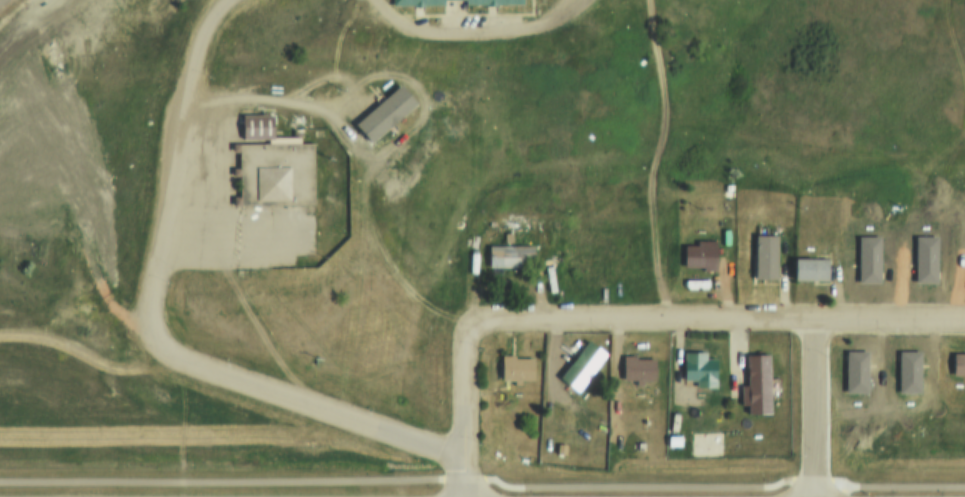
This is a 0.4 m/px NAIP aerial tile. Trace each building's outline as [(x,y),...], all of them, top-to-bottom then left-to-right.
[(389,10),(389,0),(518,0),(518,10),(462,10),(462,4),(439,4),(439,10),(389,10)] [(396,88),(412,106),(368,145),(352,127),(396,88)] [(270,114),(270,140),(239,140),(239,114),(270,114)] [(236,145),(309,145),(309,207),(236,207),(236,145)] [(753,234),(774,233),(775,278),(753,278),(753,234)] [(682,243),(695,243),(695,236),(713,236),(714,264),(682,265),(682,243)] [(531,243),(530,266),(487,265),(487,242),(531,243)] [(896,278),(896,256),(929,255),(930,277),(896,278)] [(845,279),(845,256),(878,256),(878,278),(845,279)] [(791,257),(826,257),(826,279),(792,280),(791,257)] [(585,337),(603,351),(575,389),(557,375),(585,337)] [(900,372),(899,350),(924,349),(924,371),(900,372)] [(951,349),(964,349),(964,370),(952,371),(951,349)] [(696,350),(696,354),(715,354),(715,376),(682,376),(682,350),(696,350)] [(845,351),(870,350),(871,372),(845,372),(845,351)] [(500,351),(514,351),(513,355),(531,356),(531,376),(499,376),(500,351)] [(621,351),(635,351),(635,355),(652,355),(652,376),(621,375),(621,351)] [(744,352),(766,351),(769,410),(746,411),(744,352)] [(667,431),(680,431),(680,440),(667,439),(667,431)] [(558,436),(567,438),(564,448),(556,446),(558,436)]
